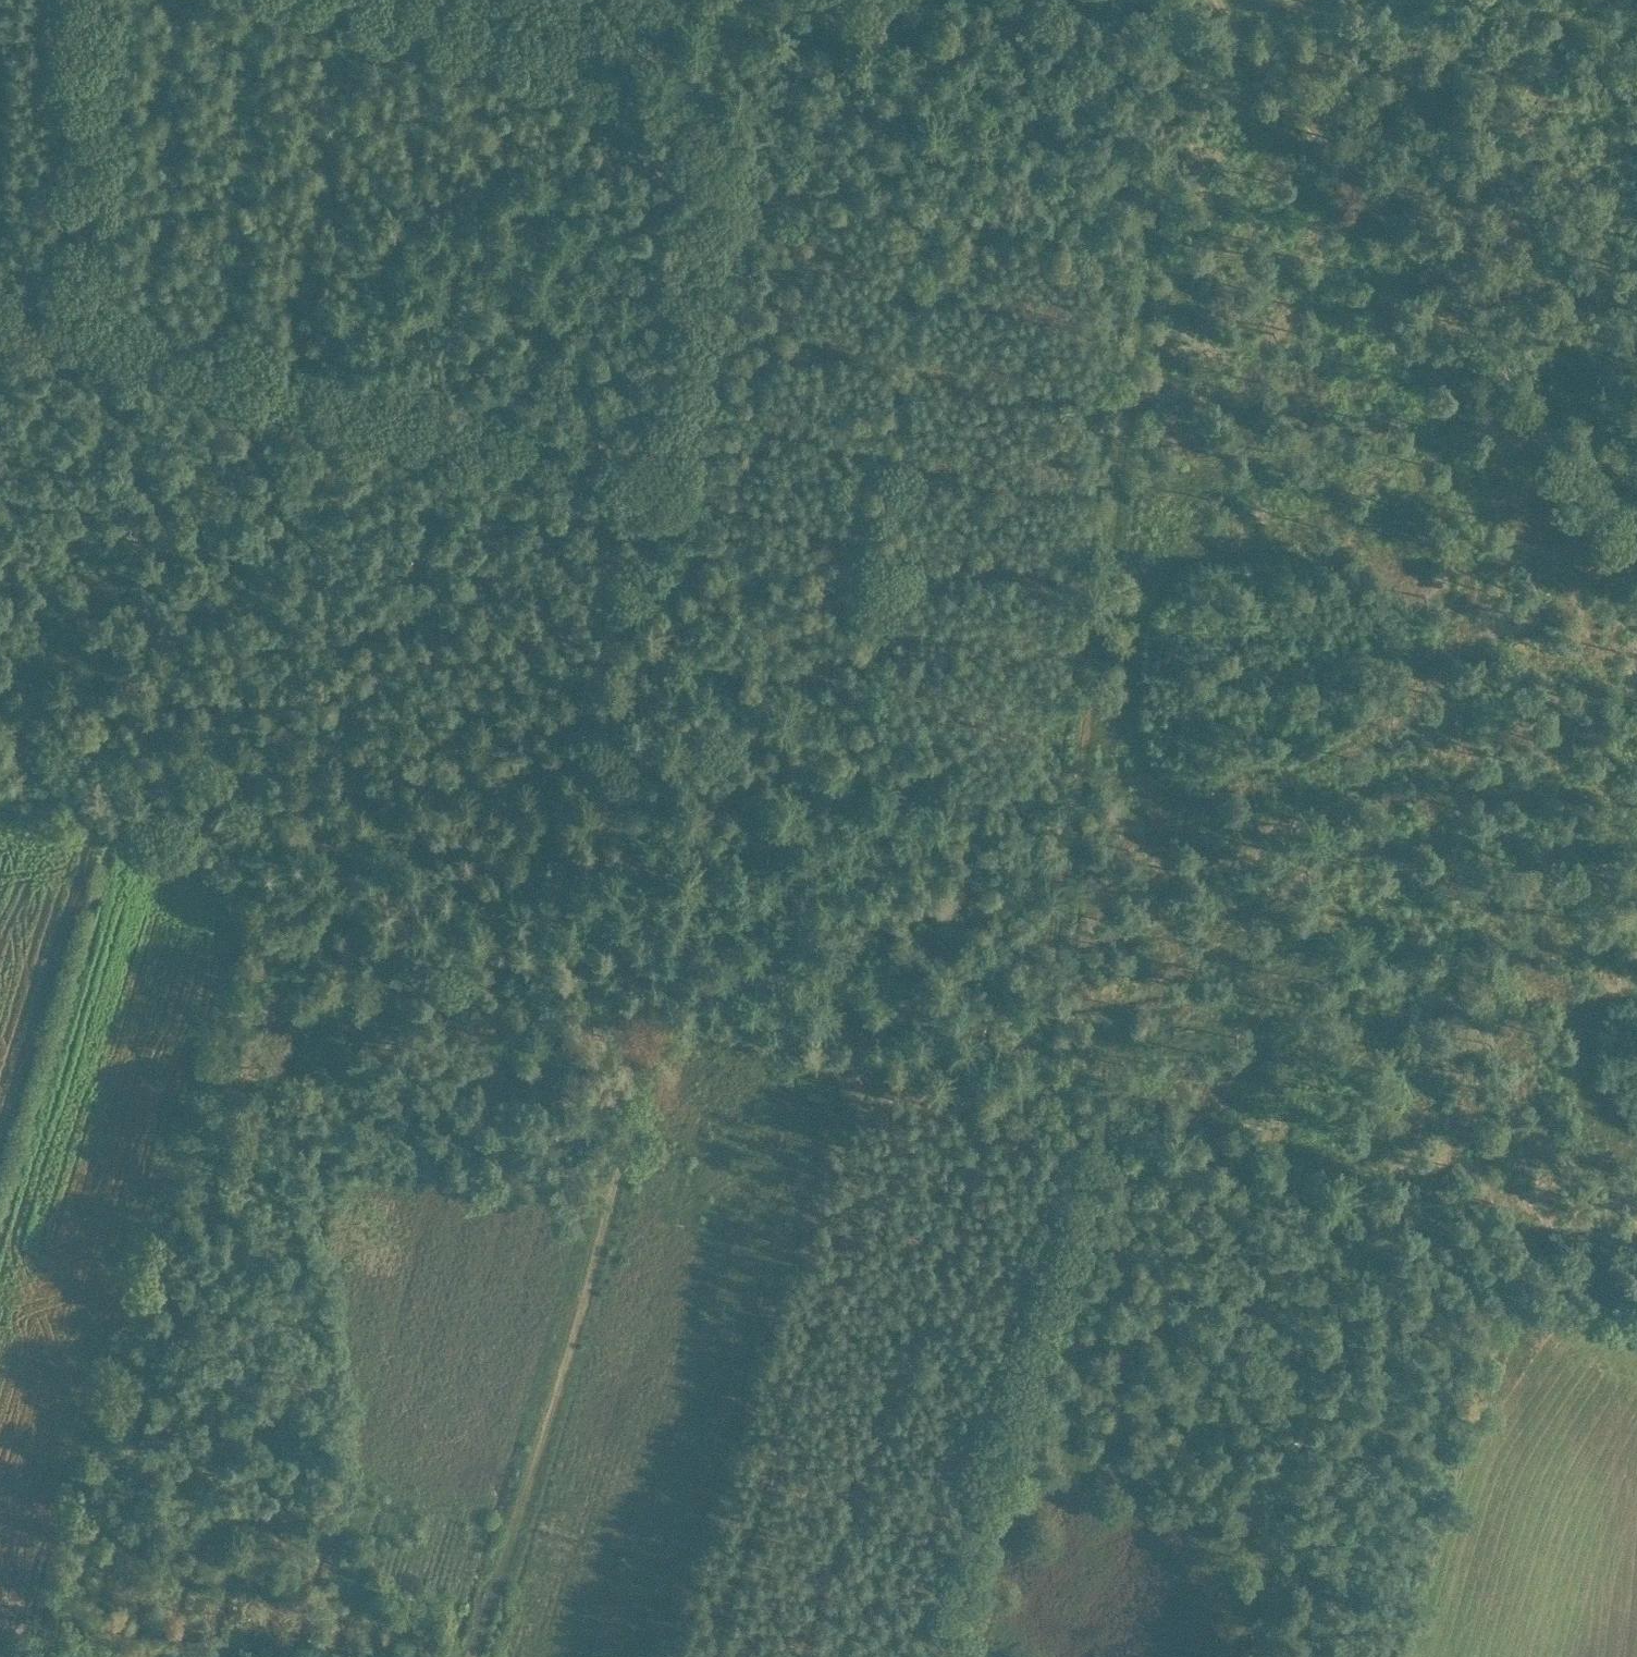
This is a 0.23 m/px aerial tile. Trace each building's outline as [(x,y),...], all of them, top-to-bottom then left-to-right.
[(590,1030),(578,1028),(574,1042),(587,1045),(590,1030)]
